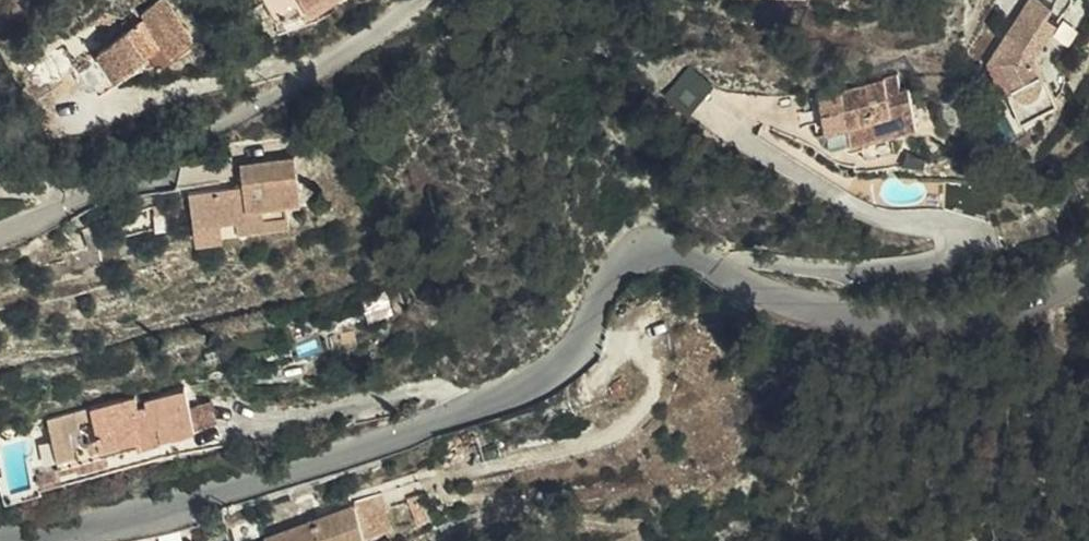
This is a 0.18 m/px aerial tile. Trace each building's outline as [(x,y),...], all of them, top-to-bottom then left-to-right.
[(116,79),(194,31),(176,0),(168,0),(95,44),(116,79)] [(301,0),(266,0),(274,15),(302,2),(301,0)] [(974,41),(1002,98),(1037,79),(1016,33),(1033,9),(1023,2),(1024,0),(1002,0),(974,41)] [(1033,9),(1040,0),(1024,0),(1023,2),(1033,9)] [(812,71),(822,105),(841,100),(845,116),(883,106),(905,100),(895,64),(887,65),(883,51),(812,71)] [(668,92),(692,111),(716,83),(692,63),(668,92)] [(841,100),(822,105),(807,109),(812,127),(831,122),(832,125),(841,126),(845,136),(888,124),(883,106),(845,116),(841,100)] [(183,176),(188,204),(232,197),(235,212),(281,204),(278,186),(294,183),(286,140),(230,151),(232,167),(183,176)] [(232,197),(188,204),(191,224),(236,216),(235,212),(232,197)] [(93,223),(114,221),(112,210),(92,212),(93,223)] [(57,462),(162,437),(160,428),(192,420),(183,384),(138,395),(135,386),(45,411),(57,462)] [(258,534),(259,540),(255,540),(345,540),(337,513),(258,534)] [(176,533),(139,540),(178,540),(176,533)]
